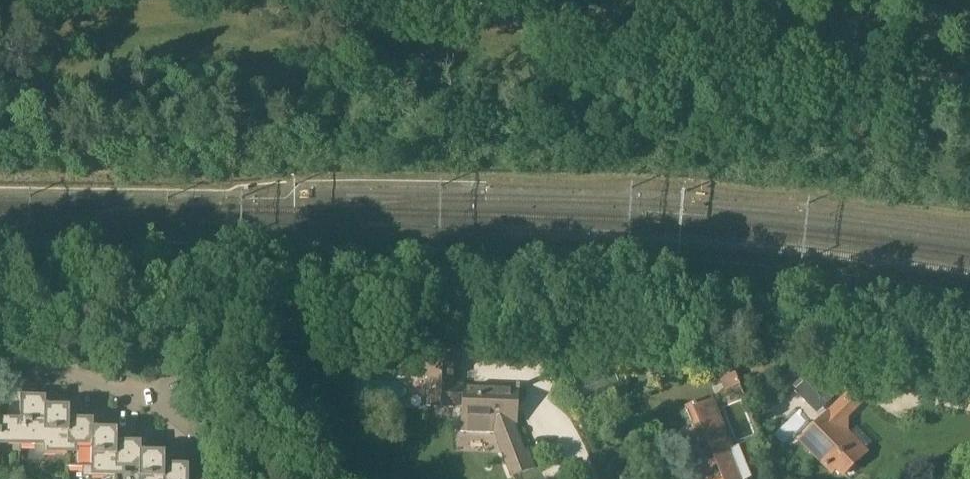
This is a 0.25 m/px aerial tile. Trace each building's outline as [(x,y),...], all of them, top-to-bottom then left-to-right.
[(510,348),(483,347),(483,359),(510,359),(510,348)] [(741,384),(730,357),(710,356),(725,391),(741,384)] [(517,388),(473,387),(465,386),(465,383),(458,383),(459,359),(430,358),(429,406),(454,407),(453,418),(463,418),(463,431),(495,432),(512,477),(536,468),(529,449),(526,450),(515,423),(519,423),(520,385),(517,385),(517,388)] [(795,391),(805,402),(815,393),(804,382),(795,391)] [(853,389),(803,441),(836,472),(840,468),(847,474),(868,452),(866,449),(872,443),(856,426),(849,433),(847,431),(848,430),(848,425),(844,421),(865,400),(853,389)] [(44,448),(43,455),(67,455),(67,467),(91,468),(91,478),(115,478),(213,478),(213,474),(189,474),(189,459),(165,458),(165,451),(141,451),(141,436),(117,435),(118,429),(93,428),(94,413),(70,413),(70,406),(46,406),(46,391),(8,390),(8,420),(0,420),(0,447),(44,448)] [(827,391),(820,397),(827,403),(833,397),(827,391)] [(742,470),(747,468),(739,449),(735,451),(713,398),(687,409),(695,428),(702,425),(724,478),(746,478),(742,470)]
